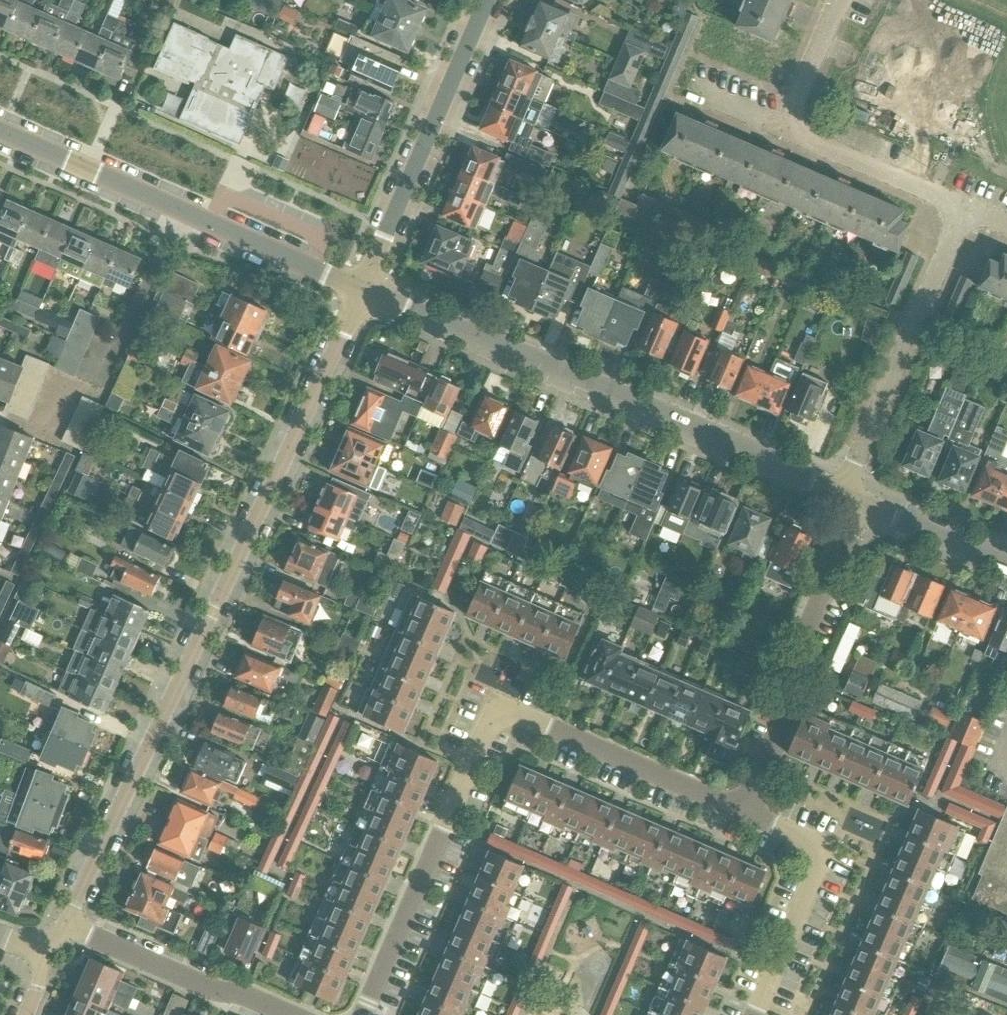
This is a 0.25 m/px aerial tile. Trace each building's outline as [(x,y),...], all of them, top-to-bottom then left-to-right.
[(9,31),(22,2),(23,0),(0,0),(0,27),(9,31)] [(30,40),(52,50),(66,21),(75,0),(62,0),(58,8),(55,16),(43,11),(30,40)] [(52,50),(75,60),(88,31),(77,26),(87,4),(77,0),(75,0),(66,21),(52,50)] [(75,60),(97,70),(119,19),(119,18),(124,8),(127,1),(126,0),(114,0),(108,14),(99,35),(88,31),(75,60)] [(152,1),(153,2),(152,7),(158,9),(160,4),(172,8),(175,0),(153,0),(152,1)] [(378,3),(374,11),(418,29),(427,9),(405,0),(379,0),(378,3)] [(745,13),(739,27),(776,42),(789,14),(793,16),(799,4),(794,2),(795,0),(747,0),(742,12),(745,13)] [(532,23),(566,38),(575,42),(578,34),(572,31),(578,17),(541,1),(532,23)] [(22,2),(9,31),(30,40),(43,11),(33,6),(22,2)] [(601,4),(591,11),(612,19),(610,8),(601,4)] [(374,11),(370,20),(365,31),(409,50),(418,29),(374,11)] [(687,11),(683,19),(695,25),(699,16),(687,11)] [(361,27),(339,18),(335,28),(354,36),(357,37),(357,36),(361,27)] [(119,19),(97,70),(120,80),(126,66),(139,71),(150,45),(136,39),(135,40),(125,36),(131,24),(119,19)] [(683,19),(679,28),(691,33),(695,25),(683,19)] [(174,23),(154,69),(155,70),(156,68),(188,83),(188,84),(189,85),(191,81),(196,84),(180,120),(181,121),(182,119),(208,131),(207,132),(209,133),(209,131),(212,132),(211,134),(212,135),(213,133),(239,144),(238,146),(240,146),(266,87),(275,91),(289,57),(291,54),(272,46),(271,47),(238,33),(239,32),(238,31),(230,49),(175,24),(175,23),(174,23)] [(566,38),(532,23),(522,46),(559,62),(565,48),(562,47),(566,38)] [(679,28),(676,37),(688,42),(691,33),(679,28)] [(630,31),(617,60),(639,69),(646,55),(664,63),(666,60),(668,54),(670,49),(630,31)] [(266,32),(263,40),(290,51),(293,43),(266,32)] [(402,56),(357,36),(357,37),(354,36),(343,62),(351,65),(349,70),(392,89),(402,67),(398,65),(402,56)] [(676,37),(672,45),(684,51),(688,42),(676,37)] [(670,49),(668,54),(680,59),(684,51),(672,45),(670,49)] [(666,60),(664,63),(676,68),(680,59),(668,54),(666,60)] [(617,60),(604,91),(605,92),(635,105),(636,105),(636,103),(642,91),(632,87),(639,69),(617,60)] [(500,82),(503,83),(503,84),(545,103),(545,102),(544,101),(553,80),(512,62),(508,73),(505,71),(500,82)] [(664,63),(661,71),(673,77),(676,68),(664,63)] [(658,77),(657,80),(669,85),(673,77),(661,71),(658,77)] [(657,80),(653,89),(665,94),(669,85),(657,80)] [(339,84),(333,98),(341,101),(342,102),(348,88),(339,84)] [(490,104),(494,106),(493,108),(535,126),(545,103),(503,84),(498,95),(495,93),(490,104)] [(359,99),(351,96),(348,104),(389,122),(398,102),(370,89),(369,92),(363,89),(359,99)] [(653,89),(650,98),(661,103),(665,94),(653,89)] [(605,92),(600,104),(639,121),(642,115),(645,109),(636,105),(635,105),(605,92)] [(324,114),(333,118),(341,101),(333,98),(331,97),(324,114)] [(650,98),(646,106),(658,111),(661,103),(650,98)] [(345,110),(359,116),(353,129),(381,141),(389,122),(348,104),(345,110)] [(645,109),(642,115),(654,120),(658,111),(646,106),(645,109)] [(484,129),(513,141),(509,150),(550,168),(556,155),(532,145),(534,140),(529,138),(535,126),(493,108),(492,109),(489,108),(485,117),(488,119),(484,129)] [(676,160),(716,177),(718,174),(730,179),(746,142),(718,130),(720,125),(708,120),(706,125),(679,113),(663,150),(678,157),(676,160)] [(639,121),(639,124),(650,129),(654,120),(642,115),(639,121)] [(335,121),(324,116),(315,136),(327,142),(334,126),(333,125),(335,121)] [(639,124),(635,132),(646,137),(650,129),(639,124)] [(344,148),(372,160),(381,141),(353,129),(344,148)] [(605,145),(625,153),(630,141),(611,132),(605,145)] [(635,132),(631,141),(643,146),(646,137),(635,132)] [(631,141),(627,150),(639,155),(643,146),(631,141)] [(743,189),(782,206),(783,202),(793,206),(808,169),(784,159),(786,154),(775,149),(773,154),(746,142),(730,179),(745,185),(743,189)] [(468,157),(462,170),(465,171),(497,185),(504,168),(521,176),(522,173),(544,183),(549,171),(508,153),(504,161),(475,148),(470,158),(468,157)] [(627,150),(624,158),(635,163),(639,155),(627,150)] [(624,158),(620,166),(621,167),(631,172),(635,163),(624,158)] [(621,167),(617,176),(628,181),(631,172),(621,167)] [(809,217),(848,234),(850,231),(865,237),(880,200),(851,188),(853,183),(841,178),(839,182),(808,169),(793,206),(810,213),(809,217)] [(453,190),(456,192),(455,194),(487,207),(492,195),(519,206),(524,197),(496,185),(497,185),(465,171),(460,181),(458,180),(453,190)] [(617,176),(613,185),(624,189),(628,181),(617,176)] [(613,185),(610,193),(620,198),(624,189),(613,185)] [(607,211),(612,198),(593,190),(588,204),(607,211)] [(447,204),(449,206),(445,215),(477,229),(487,207),(455,194),(454,195),(451,194),(447,204)] [(638,206),(638,207),(644,209),(646,210),(652,198),(650,197),(643,194),(638,206)] [(652,198),(646,210),(651,212),(653,213),(655,214),(660,202),(656,200),(652,198)] [(622,199),(616,212),(647,225),(652,214),(653,213),(651,212),(646,210),(644,209),(638,207),(638,206),(622,199)] [(0,220),(0,231),(8,234),(0,251),(0,258),(8,261),(31,210),(9,200),(0,220)] [(874,245),(888,251),(890,248),(900,252),(911,225),(902,221),(906,211),(880,200),(865,237),(876,242),(874,245)] [(660,202),(655,214),(664,217),(669,205),(663,203),(660,202)] [(669,205),(664,217),(673,221),(678,209),(676,208),(670,206),(669,205)] [(678,209),(673,221),(681,225),(686,213),(683,211),(678,209)] [(31,210),(8,261),(20,267),(26,253),(16,248),(19,239),(40,248),(53,219),(31,210)] [(686,213),(681,225),(689,228),(690,229),(695,217),(689,214),(686,213)] [(511,295),(519,298),(518,303),(533,309),(550,270),(538,265),(542,255),(535,252),(543,235),(544,236),(550,223),(541,219),(541,220),(534,217),(530,226),(522,242),(516,255),(517,255),(509,273),(519,277),(511,295)] [(695,217),(690,229),(699,232),(704,220),(703,220),(696,217),(695,217)] [(40,248),(35,260),(57,269),(75,229),(53,219),(40,248)] [(704,220),(699,232),(707,236),(712,224),(709,223),(704,220)] [(712,224),(707,236),(716,239),(721,228),(716,226),(712,224)] [(438,227),(424,261),(469,280),(476,264),(466,260),(473,242),(438,227)] [(721,228),(716,239),(722,242),(725,243),(730,232),(721,228)] [(75,229),(57,269),(79,279),(97,239),(75,229)] [(730,232),(725,243),(734,247),(738,235),(730,232)] [(738,235),(734,247),(742,250),(747,239),(738,235)] [(97,239),(79,279),(81,280),(81,279),(102,288),(104,284),(103,284),(119,249),(97,239)] [(592,266),(590,273),(601,278),(614,249),(602,244),(592,266)] [(493,266),(488,264),(478,286),(497,294),(497,292),(498,292),(504,277),(506,278),(509,272),(509,273),(517,255),(516,255),(501,248),(493,266)] [(119,249),(103,284),(104,284),(113,288),(116,282),(129,288),(142,259),(119,249)] [(550,270),(533,309),(548,316),(550,311),(558,314),(565,296),(577,301),(590,273),(592,266),(558,252),(550,271),(550,270)] [(908,253),(904,261),(916,266),(919,258),(908,253)] [(1003,301),(1005,297),(1006,298),(1006,255),(1003,265),(992,260),(980,287),(991,291),(990,295),(1003,301)] [(655,278),(653,277),(644,297),(656,302),(674,260),(665,256),(655,278)] [(904,261),(901,269),(912,274),(916,266),(904,261)] [(901,269),(898,278),(909,282),(912,274),(901,269)] [(805,278),(785,270),(781,283),(800,290),(805,278)] [(164,292),(189,302),(192,304),(202,285),(173,272),(164,292)] [(971,290),(974,281),(961,276),(958,284),(971,290)] [(898,278),(894,286),(906,290),(909,282),(898,278)] [(955,293),(967,298),(971,290),(958,284),(955,293)] [(906,290),(894,286),(891,294),(902,298),(906,290)] [(589,306),(584,319),(580,328),(603,337),(610,319),(617,303),(591,291),(586,305),(589,306)] [(164,292),(154,313),(168,319),(179,324),(189,302),(164,292)] [(964,306),(967,298),(955,293),(952,301),(964,306)] [(899,306),(902,298),(891,294),(888,302),(899,306)] [(258,333),(262,325),(264,326),(271,322),(269,313),(233,297),(228,308),(224,306),(219,316),(226,319),(258,333)] [(961,314),(964,306),(952,301),(948,309),(961,314)] [(617,303),(610,319),(603,337),(626,347),(635,326),(639,327),(644,314),(617,303)] [(677,338),(682,325),(686,327),(684,332),(686,333),(687,333),(692,320),(660,305),(656,314),(655,314),(640,349),(663,359),(673,336),(677,338)] [(719,306),(710,326),(723,332),(728,320),(731,312),(719,306)] [(957,322),(961,314),(948,309),(945,317),(957,322)] [(84,328),(74,323),(69,335),(89,344),(101,318),(90,313),(84,328)] [(12,321),(0,316),(0,326),(8,329),(12,321)] [(215,324),(219,326),(213,339),(248,355),(258,333),(226,319),(219,316),(215,324)] [(954,330),(957,322),(945,317),(942,325),(954,330)] [(687,333),(686,333),(673,364),(696,374),(709,342),(694,336),(700,323),(692,320),(687,333)] [(718,362),(710,380),(719,384),(718,388),(728,392),(730,389),(732,389),(745,359),(732,354),(741,333),(735,331),(738,324),(728,320),(723,332),(718,344),(720,349),(715,360),(718,362)] [(12,321),(8,329),(29,338),(32,330),(12,321)] [(64,346),(85,355),(89,344),(69,335),(64,346)] [(803,343),(802,343),(791,370),(801,374),(816,338),(807,335),(803,343)] [(253,361),(218,345),(209,366),(243,382),(253,361)] [(59,357),(80,365),(85,355),(64,346),(59,357)] [(200,355),(188,349),(185,354),(198,361),(200,355)] [(957,362),(976,370),(981,357),(963,349),(957,362)] [(407,394),(407,395),(425,403),(437,377),(427,372),(429,369),(386,350),(376,373),(378,374),(375,380),(407,394)] [(45,376),(50,363),(28,354),(23,366),(23,367),(45,376)] [(192,371),(204,377),(199,387),(234,403),(243,382),(209,366),(209,367),(197,362),(198,361),(185,354),(181,363),(193,369),(192,371)] [(59,357),(55,367),(54,368),(75,377),(80,365),(59,357)] [(3,358),(0,365),(0,399),(8,403),(10,398),(14,388),(18,377),(23,367),(23,366),(3,358)] [(130,359),(119,382),(136,391),(148,368),(130,359)] [(749,366),(736,396),(758,405),(770,375),(749,366)] [(45,376),(23,367),(18,377),(41,386),(45,376)] [(948,386),(963,393),(971,374),(956,367),(948,386)] [(805,374),(790,410),(793,411),(795,413),(794,416),(795,420),(802,423),(806,421),(807,417),(811,419),(812,420),(818,406),(821,407),(830,385),(805,374)] [(779,414),(792,384),(770,375),(758,405),(779,414)] [(41,386),(18,377),(14,388),(37,397),(41,386)] [(437,377),(425,403),(418,419),(443,429),(448,418),(461,387),(437,377)] [(130,401),(135,391),(116,383),(112,393),(130,401)] [(919,431),(904,465),(908,466),(917,470),(929,475),(943,442),(942,441),(945,435),(949,436),(965,399),(967,395),(947,387),(937,409),(932,421),(926,435),(919,431)] [(37,397),(14,388),(10,398),(32,407),(37,397)] [(389,438),(397,419),(379,411),(385,395),(369,388),(354,423),(389,438)] [(167,398),(164,405),(220,431),(224,424),(228,423),(232,416),(229,413),(230,410),(197,395),(186,390),(179,404),(167,398)] [(407,395),(403,403),(389,397),(385,395),(379,411),(397,419),(399,420),(402,412),(418,419),(425,403),(407,395)] [(105,406),(83,396),(78,408),(100,418),(105,406)] [(463,422),(457,435),(475,443),(481,430),(495,436),(509,406),(506,405),(504,402),(500,400),(496,400),(486,396),(472,426),(463,422)] [(10,398),(8,403),(6,409),(28,418),(32,407),(10,398)] [(952,453),(941,480),(965,490),(982,449),(970,444),(986,407),(965,399),(949,436),(946,444),(948,445),(946,450),(952,453)] [(164,405),(159,414),(172,420),(171,422),(175,424),(169,435),(177,438),(210,454),(211,452),(215,452),(218,445),(216,441),(220,431),(164,405)] [(95,429),(95,428),(100,418),(78,408),(73,419),(95,429)] [(516,411),(501,444),(514,450),(507,465),(520,471),(532,446),(528,445),(539,421),(528,416),(528,412),(522,409),(519,412),(516,411)] [(429,453),(435,455),(433,460),(446,466),(459,437),(456,436),(465,416),(452,411),(444,430),(440,429),(429,453)] [(68,430),(90,440),(95,429),(73,419),(68,430)] [(26,459),(34,439),(0,426),(0,449),(26,459)] [(554,426),(539,458),(560,468),(575,436),(573,435),(572,431),(566,428),(563,430),(554,426)] [(976,494),(997,503),(1006,480),(1006,460),(1001,457),(1006,444),(1006,430),(998,426),(981,465),(987,468),(976,494)] [(351,428),(342,449),(380,465),(383,458),(380,457),(386,444),(386,443),(351,428)] [(63,442),(85,452),(90,440),(68,430),(63,442)] [(560,474),(552,493),(570,501),(577,482),(593,489),(597,480),(610,449),(607,447),(606,445),(599,442),(596,443),(587,439),(574,470),(575,471),(571,479),(560,474)] [(420,446),(409,441),(406,448),(423,456),(428,446),(421,443),(420,446)] [(148,447),(143,456),(149,459),(149,457),(202,482),(211,464),(181,449),(176,459),(154,448),(153,449),(148,447)] [(0,449),(0,473),(18,480),(26,459),(0,449)] [(342,449),(332,472),(378,491),(387,469),(380,465),(342,449)] [(58,473),(66,477),(76,456),(67,452),(58,473)] [(598,498),(625,510),(630,497),(646,461),(631,455),(629,459),(621,455),(613,473),(610,471),(598,498)] [(148,468),(143,478),(149,480),(164,487),(193,501),(202,482),(149,457),(149,459),(145,466),(148,468)] [(655,522),(662,504),(658,503),(662,494),(659,492),(667,476),(658,472),(660,468),(646,461),(630,497),(625,510),(637,515),(630,534),(646,541),(655,522)] [(0,473),(0,496),(10,500),(18,480),(0,473)] [(66,477),(58,473),(49,493),(57,496),(66,477)] [(349,517),(360,522),(372,494),(333,477),(330,485),(327,484),(318,504),(349,517)] [(134,486),(130,495),(184,520),(193,501),(164,487),(149,480),(144,491),(134,486)] [(997,503),(1006,507),(1006,480),(997,503)] [(682,481),(669,510),(676,512),(673,518),(687,524),(702,490),(700,489),(702,485),(692,481),(690,485),(682,481)] [(458,484),(452,497),(457,499),(471,505),(477,492),(463,486),(458,484)] [(57,496),(49,493),(39,513),(48,516),(57,496)] [(713,494),(699,526),(722,536),(736,504),(713,494)] [(130,495),(126,504),(127,504),(141,511),(135,522),(175,541),(184,520),(130,495)] [(0,496),(0,520),(2,521),(10,500),(0,496)] [(457,526),(465,507),(449,501),(441,520),(457,526)] [(339,540),(345,527),(356,532),(360,522),(349,517),(318,504),(308,527),(339,540)] [(732,542),(747,549),(744,556),(756,562),(759,554),(760,555),(765,543),(761,542),(770,518),(746,508),(732,542)] [(48,516),(39,513),(30,532),(38,536),(48,516)] [(68,530),(105,548),(111,536),(74,518),(68,530)] [(490,544),(495,532),(478,524),(473,536),(490,544)] [(496,532),(495,532),(490,544),(521,559),(530,539),(499,525),(496,532)] [(788,526),(767,573),(793,584),(813,537),(802,532),(802,528),(795,525),(792,528),(789,527),(788,526)] [(130,526),(121,546),(166,566),(173,549),(143,535),(144,532),(130,526)] [(458,529),(432,588),(446,594),(472,535),(458,529)] [(38,536),(30,532),(21,552),(29,556),(38,536)] [(388,555),(379,552),(375,562),(395,571),(406,544),(395,539),(388,555)] [(300,575),(300,576),(328,588),(343,552),(328,545),(326,550),(313,544),(312,546),(300,541),(295,555),(293,554),(286,569),(300,575)] [(475,541),(467,559),(481,565),(489,547),(475,541)] [(29,556),(21,552),(12,572),(20,576),(29,556)] [(66,565),(94,577),(99,565),(71,553),(66,565)] [(117,556),(109,575),(114,577),(153,595),(161,578),(130,564),(131,562),(117,556)] [(374,565),(376,566),(375,568),(393,576),(395,571),(375,562),(374,565)] [(880,594),(903,604),(916,573),(893,564),(887,579),(880,594)] [(476,600),(469,616),(566,659),(586,613),(489,571),(476,600)] [(653,608),(654,608),(665,613),(670,600),(676,602),(685,580),(668,573),(653,608)] [(908,606),(930,616),(944,584),(922,575),(908,606)] [(15,598),(20,601),(20,599),(29,603),(38,584),(25,578),(15,598)] [(6,605),(16,585),(8,581),(0,597),(0,602),(6,605)] [(322,598),(286,582),(274,609),(311,625),(320,603),(332,608),(335,601),(323,596),(322,598)] [(631,583),(625,598),(651,609),(658,594),(631,583)] [(952,589),(939,620),(961,629),(974,597),(952,589)] [(361,596),(350,591),(344,605),(374,617),(380,605),(379,605),(380,603),(361,595),(361,596)] [(367,687),(356,712),(405,734),(457,614),(411,594),(370,688),(367,687)] [(609,594),(597,620),(610,625),(621,600),(609,594)] [(116,595),(107,614),(143,631),(152,611),(116,595)] [(983,638),(996,607),(974,597),(961,629),(983,638)] [(11,618),(24,624),(23,626),(31,629),(40,610),(29,604),(29,603),(20,599),(20,601),(11,618)] [(642,607),(639,606),(630,628),(651,636),(660,614),(653,612),(642,607)] [(93,608),(83,628),(98,634),(134,651),(143,631),(107,614),(93,608)] [(995,659),(993,666),(1005,671),(1006,667),(1006,609),(1005,608),(991,643),(989,643),(985,655),(995,659)] [(24,624),(11,618),(2,639),(14,645),(23,626),(24,624)] [(265,618),(254,644),(292,661),(304,632),(292,627),(291,629),(265,618)] [(750,623),(740,618),(729,644),(765,660),(771,646),(745,635),(750,623)] [(662,620),(656,635),(665,639),(671,624),(662,620)] [(683,630),(677,644),(686,648),(692,634),(683,630)] [(98,634),(89,654),(125,670),(134,651),(98,634)] [(362,641),(343,634),(338,647),(357,655),(362,641)] [(2,639),(0,643),(0,663),(4,665),(14,645),(2,639)] [(583,678),(604,687),(605,687),(620,651),(622,649),(600,639),(583,678)] [(704,639),(698,653),(707,656),(713,643),(704,639)] [(726,648),(720,662),(728,666),(735,652),(726,648)] [(77,651),(68,670),(115,691),(125,670),(89,654),(88,656),(77,651)] [(605,687),(604,687),(627,697),(642,661),(620,651),(605,687)] [(281,669),(248,655),(239,677),(272,691),(278,678),(297,685),(301,674),(283,666),(281,669)] [(763,664),(743,656),(738,668),(758,677),(763,664)] [(860,656),(854,671),(870,679),(877,663),(860,656)] [(648,706),(663,670),(642,661),(627,697),(648,706)] [(68,670),(59,691),(70,696),(105,712),(115,691),(68,670)] [(325,683),(339,690),(345,676),(331,670),(325,683)] [(669,715),(685,679),(663,670),(648,706),(669,715)] [(845,689),(863,696),(870,679),(852,672),(845,689)] [(689,724),(705,688),(685,679),(669,715),(689,724)] [(26,682),(21,693),(52,707),(57,695),(26,681),(26,682)] [(894,713),(903,693),(880,683),(871,704),(894,713)] [(313,711),(325,717),(325,718),(326,718),(338,691),(325,685),(313,711)] [(235,687),(227,706),(259,719),(271,724),(279,707),(274,705),(275,704),(235,687)] [(726,697),(705,688),(689,724),(710,733),(724,702),(726,697)] [(903,693),(894,713),(915,722),(924,701),(903,693)] [(853,701),(849,709),(861,714),(865,706),(853,701)] [(707,739),(715,743),(711,752),(727,759),(734,743),(738,745),(752,714),(724,702),(710,733),(707,739)] [(865,706),(861,714),(873,719),(877,711),(865,706)] [(62,708),(51,732),(90,749),(96,735),(91,733),(94,726),(76,718),(78,715),(62,708)] [(324,719),(309,712),(298,737),(314,744),(326,718),(325,718),(324,719)] [(960,712),(950,736),(958,740),(964,742),(976,748),(986,723),(960,712)] [(254,750),(263,731),(223,713),(214,732),(254,750)] [(340,718),(330,713),(325,726),(335,730),(340,718)] [(812,764),(828,729),(829,725),(806,715),(789,753),(812,764)] [(828,729),(812,764),(835,773),(855,726),(833,716),(829,725),(828,729)] [(355,726),(345,721),(339,733),(349,738),(355,726)] [(335,730),(325,726),(319,738),(329,742),(335,730)] [(855,726),(835,773),(872,790),(892,742),(855,726)] [(44,759),(57,765),(58,762),(75,769),(79,762),(83,764),(90,749),(51,732),(45,730),(45,731),(48,733),(42,746),(48,749),(44,759)] [(349,738),(339,733),(334,745),(344,749),(349,738)] [(949,736),(924,794),(933,798),(958,740),(950,736),(949,736)] [(285,769),(300,776),(307,760),(314,744),(298,737),(285,769)] [(28,765),(34,751),(2,738),(0,743),(0,753),(28,765)] [(329,742),(319,738),(313,750),(324,754),(329,742)] [(337,1002),(440,762),(392,741),(289,981),(337,1002)] [(892,742),(872,790),(899,801),(909,806),(924,771),(930,758),(892,742)] [(942,792),(1004,818),(1006,811),(1006,805),(980,793),(961,785),(972,760),(977,748),(976,748),(964,742),(942,792)] [(206,745),(197,767),(237,784),(247,762),(206,745)] [(344,749),(334,745),(328,757),(338,761),(344,749)] [(324,754),(313,750),(308,762),(318,766),(324,754)] [(338,761),(328,757),(323,769),(333,773),(338,761)] [(318,766),(308,762),(302,774),(312,778),(318,766)] [(300,777),(270,765),(264,780),(292,791),(293,788),(295,789),(300,777)] [(503,810),(528,820),(547,777),(522,766),(503,810)] [(29,768),(20,793),(19,794),(64,810),(70,795),(65,793),(68,787),(53,781),(54,777),(41,772),(41,773),(29,768)] [(333,773),(323,769),(317,781),(327,785),(333,773)] [(221,789),(235,795),(234,799),(255,809),(260,799),(224,782),(223,785),(194,771),(184,792),(213,806),(221,789)] [(302,774),(297,786),(307,791),(312,778),(302,774)] [(562,835),(577,842),(595,798),(547,777),(528,820),(541,826),(539,830),(560,839),(562,835)] [(327,785),(317,781),(312,793),(322,797),(327,785)] [(297,786),(291,798),(301,803),(307,791),(297,786)] [(322,797),(312,793),(306,805),(316,809),(322,797)] [(10,820),(34,829),(36,825),(51,831),(53,824),(58,826),(64,810),(19,794),(10,820)] [(291,798),(285,810),(296,815),(301,803),(291,798)] [(595,798),(577,842),(591,848),(589,852),(609,861),(611,857),(625,863),(644,820),(595,798)] [(220,819),(179,801),(170,823),(211,841),(220,819)] [(951,802),(947,811),(984,827),(980,837),(989,841),(997,822),(951,802)] [(316,809),(306,805),(301,817),(311,821),(316,809)] [(285,810),(280,822),(290,827),(296,815),(285,810)] [(920,811),(907,842),(952,862),(966,831),(920,811)] [(311,821),(301,817),(295,829),(305,833),(311,821)] [(693,841),(644,820),(625,863),(639,869),(638,873),(658,882),(660,878),(674,884),(693,841)] [(9,854),(11,849),(43,861),(50,842),(18,830),(18,829),(9,825),(1,822),(0,824),(0,851),(9,854)] [(280,822),(274,834),(284,839),(290,827),(280,822)] [(170,823),(161,844),(201,862),(211,841),(170,823)] [(305,833),(295,829),(290,841),(299,845),(305,833)] [(213,841),(225,847),(229,838),(216,833),(213,841)] [(491,833),(487,843),(499,848),(504,838),(491,833)] [(274,834),(269,846),(279,851),(284,839),(274,834)] [(504,838),(499,848),(511,853),(516,843),(504,838)] [(225,847),(213,841),(209,851),(221,856),(225,847)] [(299,845),(290,841),(284,853),(294,857),(299,845)] [(708,899),(723,906),(742,863),(693,841),(674,884),(688,890),(686,894),(706,903),(708,899)] [(907,842),(893,873),(939,893),(952,862),(907,842)] [(516,843),(511,853),(524,859),(528,849),(516,843)] [(269,846),(263,858),(273,863),(279,851),(269,846)] [(158,848),(149,868),(191,886),(199,866),(158,848)] [(524,859),(536,864),(540,854),(528,849),(524,859)] [(534,871),(489,852),(479,877),(524,896),(534,871)] [(294,857),(284,853),(278,865),(288,869),(294,857)] [(548,869),(552,859),(540,854),(536,864),(548,869)] [(27,894),(36,873),(19,865),(20,863),(8,858),(0,855),(0,883),(27,894)] [(263,858),(258,870),(268,875),(273,863),(263,858)] [(560,874),(565,864),(552,859),(548,869),(560,874)] [(742,863),(723,906),(748,916),(767,873),(742,863)] [(577,870),(565,864),(560,874),(573,880),(577,870)] [(256,870),(248,887),(278,900),(285,883),(268,875),(256,870)] [(589,875),(577,870),(573,880),(585,885),(589,875)] [(167,906),(171,898),(185,904),(190,893),(176,887),(143,872),(142,874),(134,892),(166,907),(167,906)] [(307,876),(297,872),(292,884),(302,888),(307,876)] [(893,873),(880,904),(926,924),(939,893),(893,873)] [(597,890),(601,880),(589,875),(585,885),(597,890)] [(465,909),(457,926),(503,946),(510,929),(513,931),(522,911),(518,910),(524,896),(479,877),(465,909)] [(597,890),(609,895),(614,885),(601,880),(597,890)] [(1,908),(18,915),(27,894),(0,883),(0,909),(1,908)] [(573,887),(563,883),(557,895),(567,900),(573,887)] [(302,888),(292,884),(288,895),(297,899),(302,888)] [(614,885),(609,895),(622,901),(626,891),(614,885)] [(634,906),(638,896),(626,891),(622,901),(634,906)] [(166,908),(167,907),(166,907),(134,892),(127,907),(130,908),(129,910),(137,914),(138,912),(142,914),(137,925),(154,932),(157,926),(174,934),(183,915),(166,908)] [(552,908),(562,912),(567,900),(557,895),(552,908)] [(650,901),(638,896),(634,906),(646,911),(650,901)] [(663,906),(650,901),(646,911),(658,916),(663,906)] [(880,904),(867,935),(912,955),(926,924),(880,904)] [(675,912),(663,906),(658,916),(671,922),(675,912)] [(552,908),(547,920),(557,924),(562,912),(552,908)] [(675,912),(671,922),(683,927),(687,917),(675,912)] [(695,932),(699,922),(687,917),(683,927),(695,932)] [(227,951),(249,961),(263,930),(241,920),(227,951)] [(557,924),(547,920),(542,932),(551,936),(557,924)] [(637,933),(647,937),(652,926),(642,922),(637,933)] [(707,937),(712,927),(699,922),(695,932),(707,937)] [(207,925),(196,948),(208,954),(219,930),(207,925)] [(503,946),(457,926),(436,976),(481,995),(489,978),(492,980),(501,960),(497,958),(503,946)] [(724,933),(712,927),(707,937),(720,943),(724,933)] [(282,935),(272,931),(268,943),(277,947),(282,935)] [(542,932),(536,944),(546,949),(551,936),(542,932)] [(642,949),(647,937),(637,933),(632,945),(642,949)] [(724,933),(720,943),(732,948),(736,938),(724,933)] [(867,935),(853,966),(899,986),(912,955),(867,935)] [(718,984),(729,960),(681,939),(670,964),(682,969),(718,984)] [(277,947),(268,943),(263,955),(272,959),(277,947)] [(546,949),(536,944),(531,957),(541,961),(546,949)] [(996,964),(985,959),(950,944),(938,972),(939,973),(939,972),(974,987),(985,992),(1006,1001),(1006,969),(996,964)] [(627,957),(636,962),(642,949),(632,945),(627,957)] [(526,969),(536,973),(541,961),(531,957),(526,969)] [(631,974),(636,962),(627,957),(621,969),(631,974)] [(126,973),(92,959),(84,976),(134,998),(139,988),(122,981),(126,973)] [(709,1004),(718,984),(682,969),(670,964),(662,983),(709,1004)] [(840,997),(881,1014),(887,1014),(899,986),(853,966),(840,997)] [(521,981),(530,985),(536,973),(526,969),(521,981)] [(621,969),(616,982),(626,986),(631,974),(621,969)] [(76,994),(110,1009),(113,1003),(129,1010),(134,998),(84,976),(76,994)] [(436,976),(419,1014),(477,1014),(480,1009),(476,1007),(481,995),(436,976)] [(525,998),(530,985),(521,981),(515,993),(525,998)] [(611,994),(621,998),(626,986),(616,982),(611,994)] [(652,1006),(673,1014),(704,1014),(709,1004),(662,983),(652,1006)] [(936,988),(930,1000),(943,1006),(949,993),(936,988)] [(510,1005),(520,1010),(525,998),(515,993),(510,1005)] [(76,994),(69,1012),(77,1014),(108,1014),(110,1009),(76,994)] [(605,1006),(615,1010),(621,998),(611,994),(605,1006)] [(175,995),(166,1014),(183,1014),(189,1002),(175,995)] [(914,995),(909,1006),(918,1010),(923,999),(914,995)] [(833,1014),(881,1014),(840,997),(833,1014)] [(925,1013),(931,1014),(939,1014),(943,1006),(930,1000),(925,1013)] [(520,1010),(510,1005),(506,1014),(518,1014),(520,1010)] [(605,1006),(602,1014),(613,1014),(615,1010),(605,1006)] [(652,1006),(648,1014),(673,1014),(652,1006)] [(905,1014),(916,1014),(918,1010),(909,1006),(905,1014)]
